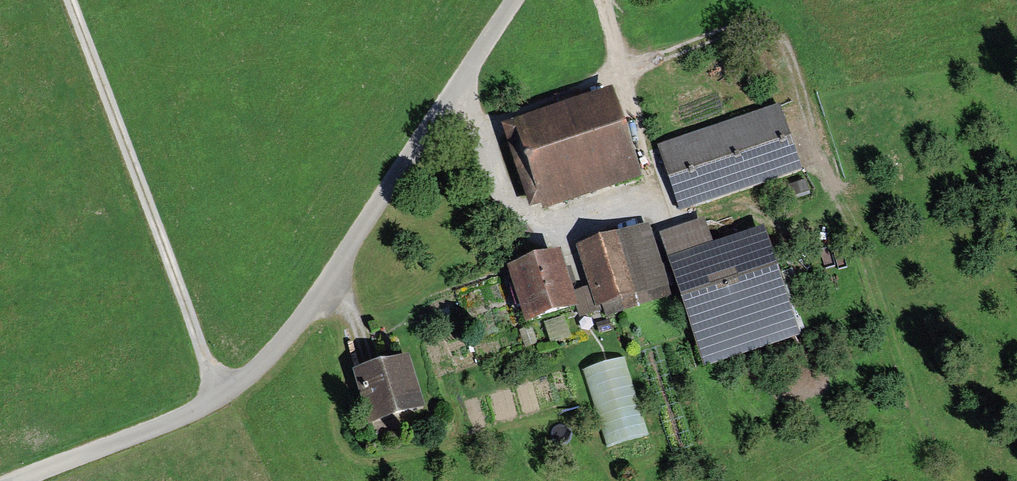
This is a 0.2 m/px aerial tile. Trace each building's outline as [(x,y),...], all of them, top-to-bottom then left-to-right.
[(534,199),(629,169),(605,95),(511,125),(534,199)] [(658,146),(680,211),(798,170),(776,106),(658,146)] [(660,235),(705,368),(800,337),(764,226),(710,244),(702,221),(660,235)] [(647,225),(577,246),(589,287),(596,309),(599,308),(602,307),(605,318),(641,308),(637,295),(666,286),(647,225)] [(560,252),(507,269),(525,325),(577,309),(578,308),(573,292),(568,277),(560,252)] [(589,287),(573,292),(578,308),(577,309),(579,317),(600,311),(599,308),(596,309),(589,287)] [(407,357),(354,373),(369,424),(423,407),(407,357)] [(629,358),(587,368),(608,449),(650,438),(629,358)]
